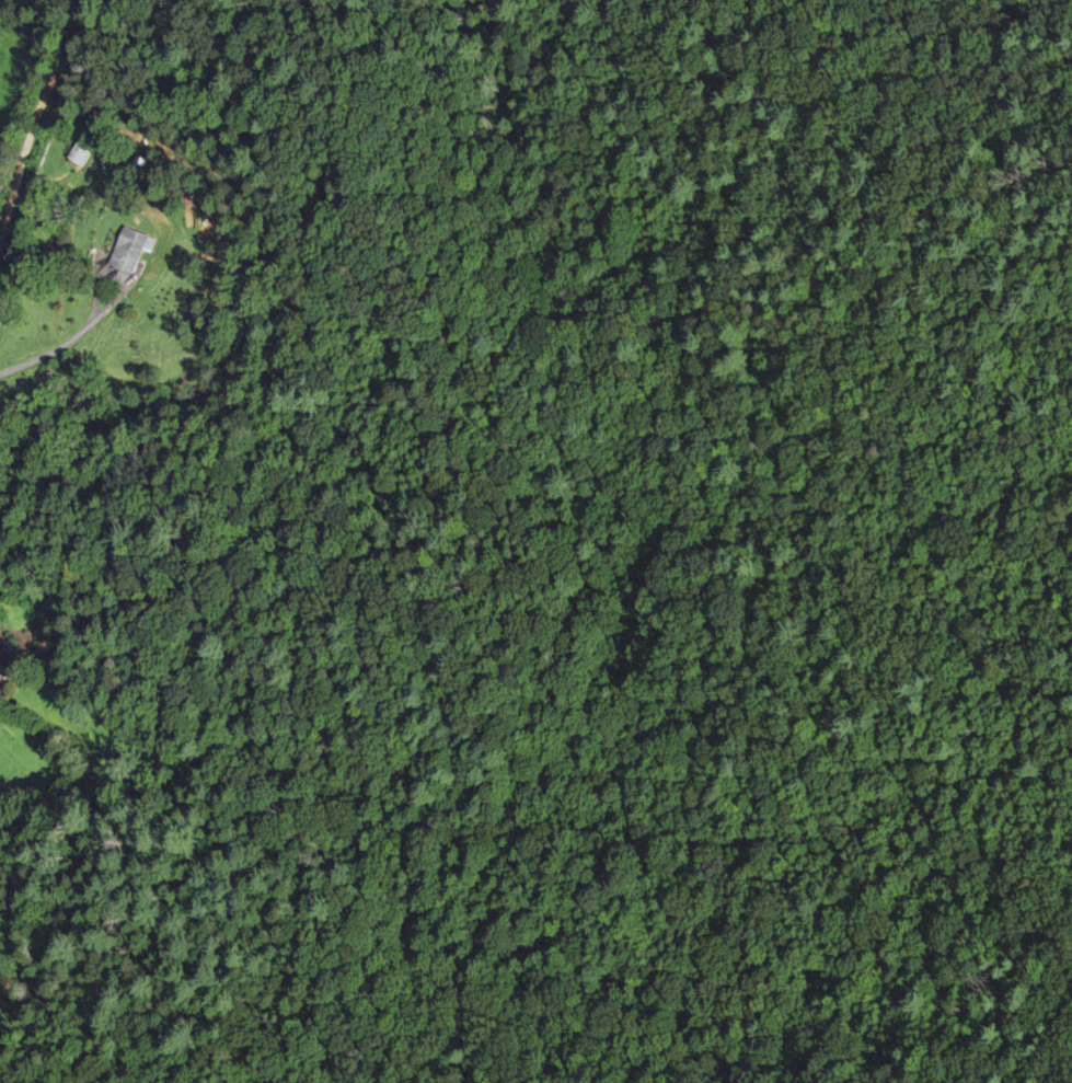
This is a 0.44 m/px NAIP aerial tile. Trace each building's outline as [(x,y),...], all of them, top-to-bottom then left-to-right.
[(80,168),(92,145),(77,137),(65,161),(80,168)] [(107,267),(131,274),(144,235),(120,227),(107,267)] [(12,663),(0,658),(0,676),(6,679),(12,663)]
